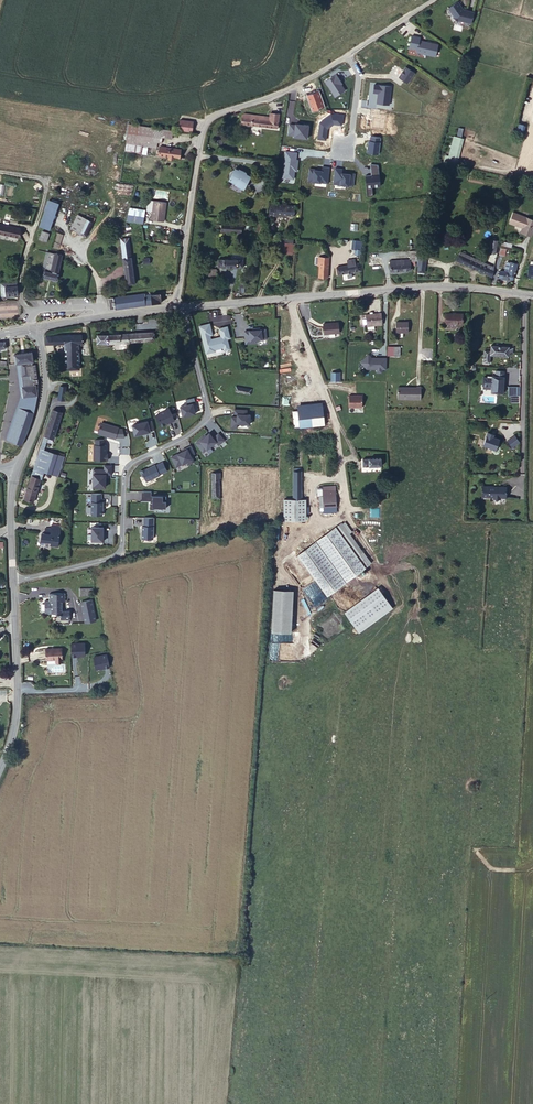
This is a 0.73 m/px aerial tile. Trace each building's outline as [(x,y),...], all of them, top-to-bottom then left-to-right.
[(466,10),(461,2),(451,9),(459,20),(473,24),(476,13),(466,10)] [(441,58),(444,46),(425,42),(426,39),(418,37),(415,49),(423,51),(422,54),(441,58)] [(277,123),(279,109),(269,108),(268,114),(244,112),(243,121),(277,123)] [(181,121),(180,127),(194,130),(195,124),(181,121)] [(128,141),(150,145),(155,127),(131,122),(128,141)] [(155,127),(150,145),(158,147),(159,141),(163,141),(164,137),(173,139),(174,131),(155,127)] [(338,130),(315,128),(315,134),(337,136),(338,130)] [(443,160),(458,163),(462,137),(452,135),(448,155),(444,154),(443,160)] [(182,151),(161,146),(160,155),(170,157),(170,160),(174,160),(175,158),(181,159),(182,151)] [(245,186),(251,174),(246,172),(246,171),(241,168),(241,169),(234,166),(233,167),(232,168),(230,169),(229,171),(229,173),(230,174),(229,177),(236,181),(235,182),(241,185),(242,183),(245,186)] [(48,197),(39,225),(50,228),(59,201),(48,197)] [(271,202),(269,214),(278,215),(278,213),(280,203),(271,202)] [(280,203),(278,213),(295,215),(296,205),(280,203)] [(167,206),(155,204),(153,214),(152,222),(164,225),(167,206)] [(525,235),(531,238),(532,235),(532,220),(514,212),(507,228),(509,229),(511,224),(522,229),(527,231),(525,235)] [(81,231),(88,216),(81,213),(75,227),(81,231)] [(96,213),(93,218),(85,232),(90,235),(100,215),(96,213)] [(88,215),(88,216),(81,231),(85,232),(93,218),(88,215)] [(0,224),(0,232),(19,236),(21,228),(0,224)] [(224,231),(243,232),(243,226),(224,224),(224,231)] [(39,238),(46,241),(49,232),(41,229),(39,238)] [(60,247),(63,233),(57,232),(54,246),(60,247)] [(138,262),(138,258),(135,258),(133,234),(123,235),(127,281),(137,281),(135,263),(138,262)] [(495,252),(498,240),(490,238),(487,250),(495,252)] [(352,239),(352,248),(355,249),(355,254),(361,254),(362,239),(352,239)] [(292,242),(284,241),(284,249),(287,250),(286,252),(295,252),(296,242),(292,242)] [(423,259),(425,250),(417,249),(416,258),(423,259)] [(459,253),(494,270),(496,259),(492,258),(491,265),(461,250),(459,253)] [(44,275),(56,278),(63,254),(49,251),(44,269),(46,269),(44,275)] [(457,258),(493,276),(494,270),(459,253),(457,258)] [(328,275),(330,256),(318,255),(318,262),(320,262),(319,274),(328,275)] [(243,266),(244,258),(219,256),(219,264),(243,266)] [(349,262),(338,264),(338,272),(362,267),(361,260),(356,261),(356,256),(348,258),(349,262)] [(396,260),(395,268),(415,269),(416,262),(412,261),(413,257),(403,257),(403,261),(396,260)] [(431,261),(426,260),(423,270),(428,271),(431,261)] [(517,274),(518,274),(521,264),(514,263),(511,273),(517,274)] [(515,282),(517,274),(511,273),(508,272),(503,270),(502,274),(507,276),(506,279),(515,282)] [(20,293),(19,286),(8,287),(8,294),(20,293)] [(115,298),(116,309),(150,305),(149,296),(145,297),(145,295),(115,298)] [(149,296),(150,302),(154,301),(155,305),(164,304),(163,295),(149,296)] [(367,323),(374,323),(382,322),(381,311),(365,311),(366,323),(367,323)] [(447,324),(463,325),(463,314),(447,314),(447,324)] [(339,319),(324,319),(324,330),(339,329),(339,319)] [(409,319),(396,319),(396,330),(409,330),(409,319)] [(213,334),(210,323),(200,325),(202,337),(204,336),(205,342),(204,342),(206,353),(211,352),(211,350),(214,349),(223,347),(224,350),(230,349),(227,339),(230,338),(228,326),(220,328),(221,336),(208,339),(208,335),(213,334)] [(126,330),(98,331),(98,340),(125,339),(151,336),(151,328),(126,330)] [(263,340),(267,339),(266,330),(262,330),(262,329),(253,329),(253,331),(253,333),(251,333),(251,331),(246,331),(246,343),(257,342),(257,339),(263,339),(263,340)] [(84,332),(48,332),(49,339),(67,340),(81,340),(84,340),(84,332)] [(81,353),(81,340),(67,340),(66,352),(81,353)] [(493,352),(510,354),(511,350),(514,350),(515,345),(494,343),(493,349),(493,352)] [(29,356),(32,356),(33,356),(32,347),(15,349),(16,357),(21,357),(23,369),(31,369),(29,356)] [(80,372),(81,353),(66,352),(66,365),(71,365),(71,372),(80,372)] [(505,381),(505,371),(494,370),(494,374),(489,374),(489,376),(481,375),(480,385),(489,386),(489,392),(502,392),(503,381),(505,381)] [(37,377),(37,374),(34,374),(31,375),(31,373),(29,373),(30,380),(26,381),(24,381),(21,382),(22,389),(36,388),(35,379),(34,379),(34,378),(37,377)] [(67,382),(60,381),(59,394),(65,395),(67,382)] [(240,393),(242,385),(236,384),(234,391),(240,393)] [(248,387),(242,385),(240,393),(246,394),(248,387)] [(421,386),(398,385),(397,398),(421,399),(421,386)] [(350,406),(363,406),(363,393),(350,393),(350,406)] [(195,402),(194,397),(186,399),(187,403),(180,405),(183,416),(196,413),(193,403),(195,402)] [(6,405),(6,409),(13,411),(14,406),(13,406),(13,402),(5,400),(4,405),(6,405)] [(302,414),(329,413),(328,405),(302,407),(302,414)] [(54,406),(43,435),(50,437),(54,435),(62,409),(54,406)] [(175,419),(169,407),(164,409),(165,411),(156,415),(161,425),(167,422),(170,420),(170,422),(175,419)] [(6,409),(4,419),(11,421),(13,411),(6,409)] [(247,410),(234,409),(234,414),(237,414),(237,417),(231,417),(231,428),(237,428),(237,424),(250,424),(250,415),(246,415),(247,410)] [(330,422),(329,413),(302,414),(303,424),(330,422)] [(154,429),(152,421),(148,422),(148,421),(132,425),(135,436),(142,434),(142,433),(150,431),(154,429)] [(125,437),(123,429),(118,429),(119,427),(101,422),(98,433),(115,438),(116,437),(125,437)] [(494,437),(496,435),(489,431),(483,443),(485,444),(485,446),(487,447),(488,446),(494,449),(493,450),(497,453),(501,447),(499,446),(502,441),(497,438),(494,437)] [(200,440),(196,443),(203,452),(216,442),(219,445),(225,440),(219,433),(213,438),(209,433),(200,440)] [(32,471),(41,475),(44,467),(54,435),(50,437),(43,435),(32,471)] [(52,470),(63,437),(54,435),(44,467),(52,470)] [(56,471),(67,438),(63,437),(52,470),(56,471)] [(515,441),(508,445),(513,451),(519,447),(515,441)] [(105,443),(94,442),(94,455),(98,455),(98,459),(107,460),(108,448),(105,448),(105,443)] [(194,452),(191,445),(183,449),(184,452),(178,454),(178,453),(171,456),(176,466),(186,461),(188,464),(194,461),(190,454),(194,452)] [(362,466),(382,466),(382,456),(362,456),(362,466)] [(167,471),(163,462),(155,465),(145,469),(140,471),(142,476),(144,475),(146,481),(160,475),(159,474),(167,471)] [(298,465),(294,465),(294,496),(303,496),(302,462),(298,462),(298,465)] [(104,468),(93,468),(93,485),(105,486),(105,477),(105,473),(112,473),(112,465),(104,465),(104,468)] [(222,470),(212,471),(212,495),(220,495),(220,477),(222,477),(222,470)] [(35,499),(41,475),(32,471),(26,497),(35,499)] [(505,484),(488,484),(488,494),(493,494),(495,496),(501,496),(501,495),(504,495),(505,484)] [(152,491),(142,490),(142,500),(153,501),(153,504),(151,504),(150,509),(154,510),(155,508),(166,508),(167,496),(152,495),(152,491)] [(102,494),(92,493),(91,514),(102,515),(103,502),(101,502),(102,494)] [(336,494),(323,494),(323,505),(337,505),(336,494)] [(285,496),(285,517),(307,517),(307,496),(303,496),(294,496),(285,496)] [(154,517),(144,517),(144,525),(143,525),(142,538),(153,538),(154,517)] [(299,552),(329,592),(370,561),(348,532),(351,530),(344,521),(341,523),(340,521),(299,552)] [(50,544),(58,545),(59,524),(51,523),(50,533),(42,533),(42,542),(50,542),(50,544)] [(103,527),(92,527),(91,540),(103,541),(103,527)] [(292,630),(293,587),(273,587),(271,630),(292,630)] [(60,596),(63,594),(63,591),(48,591),(47,598),(43,598),(43,611),(48,611),(48,609),(54,610),(54,614),(58,614),(57,618),(67,618),(66,609),(60,609),(60,600),(60,596)] [(82,622),(93,620),(89,599),(78,602),(82,622)] [(58,647),(43,648),(44,658),(52,658),(52,660),(59,659),(58,647)]
